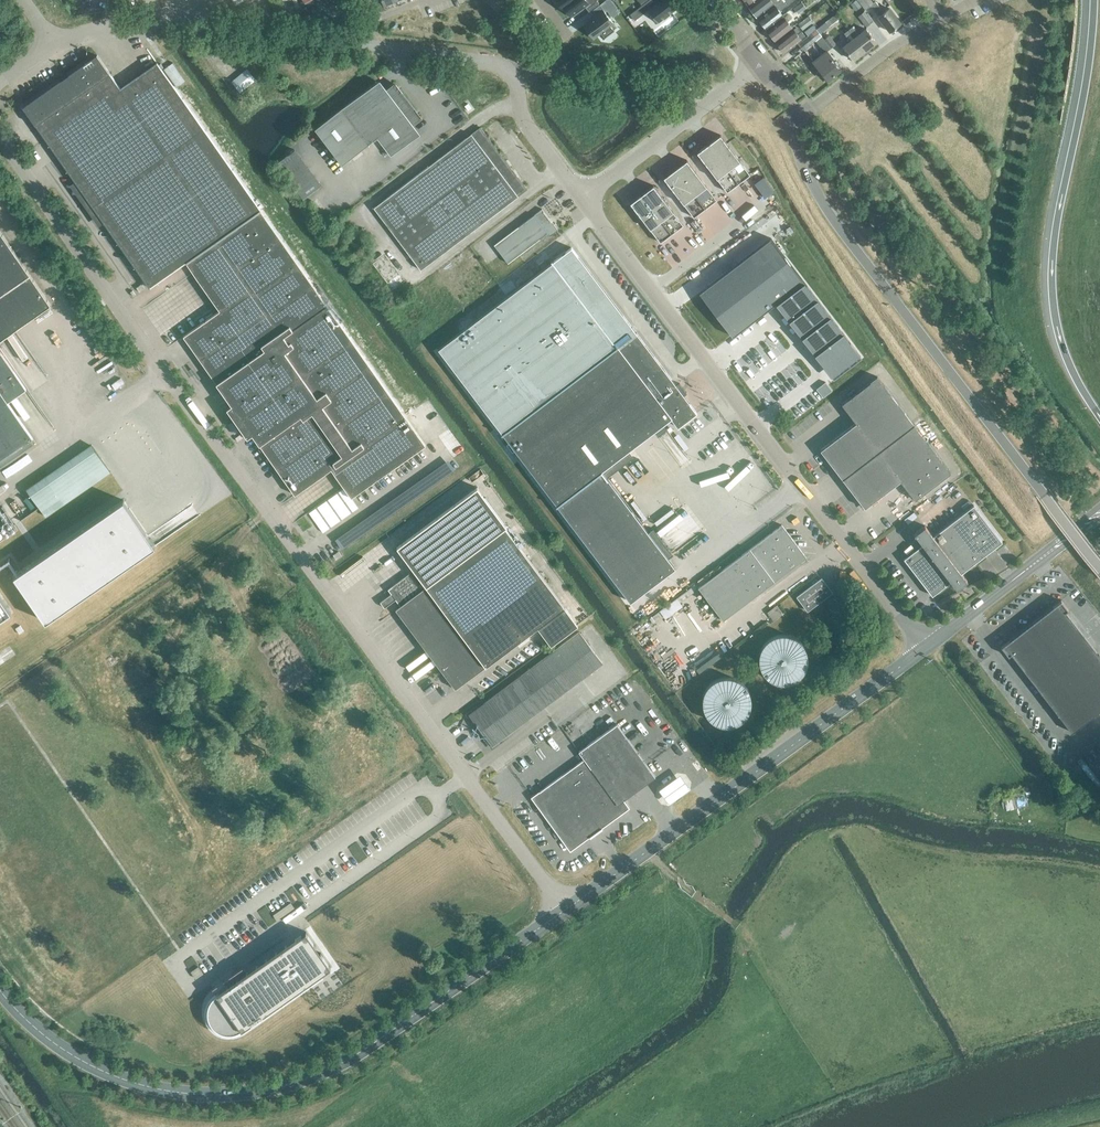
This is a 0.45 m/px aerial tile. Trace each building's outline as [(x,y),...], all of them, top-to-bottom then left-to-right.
[(563,6),(571,16),(584,6),(588,11),(599,2),(597,0),(571,0),(563,6)] [(605,11),(607,9),(612,17),(619,11),(611,0),(605,0),(600,4),(605,11)] [(630,14),(634,19),(648,9),(658,22),(676,8),(669,0),(648,0),(630,14)] [(780,0),(757,0),(749,7),(756,16),(773,3),(779,1),(780,0)] [(773,3),(775,5),(758,18),(766,28),(783,15),(779,10),(793,0),(780,0),(779,1),(773,3)] [(900,22),(889,8),(884,12),(875,1),(873,2),(871,0),(858,0),(865,9),(870,5),(873,9),(878,16),(890,31),(900,22)] [(802,1),(794,8),(798,13),(806,7),(802,1)] [(603,9),(583,25),(593,38),(601,31),(605,36),(613,30),(610,25),(613,22),(603,9)] [(859,16),(866,25),(872,21),(865,11),(859,16)] [(839,18),(836,14),(825,22),(829,26),(839,18)] [(802,29),(812,21),(808,16),(798,24),(802,29)] [(792,27),(788,22),(784,17),(767,30),(775,40),(792,27)] [(798,25),(796,27),(793,29),(777,42),(784,52),(801,39),(805,35),(798,25)] [(852,26),(848,30),(865,50),(876,41),(866,28),(858,34),(852,26)] [(803,50),(821,35),(816,29),(798,44),(803,50)] [(865,50),(848,30),(844,33),(848,39),(847,39),(849,41),(843,46),(853,59),(865,50)] [(831,47),(836,44),(829,35),(824,39),(831,47)] [(832,58),(833,58),(826,50),(813,60),(819,68),(827,79),(839,70),(832,60),(832,59),(832,58)] [(311,284),(269,223),(156,62),(118,88),(96,55),(22,107),(148,287),(184,261),(218,310),(182,336),(231,404),(226,408),(246,437),(251,434),(294,494),(330,469),(350,497),(424,445),(339,324),(343,321),(315,281),(311,284)] [(231,82),(239,92),(255,80),(246,69),(231,82)] [(384,90),(377,82),(315,129),(342,165),(377,138),(391,156),(418,135),(411,126),(421,119),(393,83),(384,90)] [(525,189),(479,127),(372,207),(420,269),(484,221),(525,189)] [(720,134),(697,152),(727,191),(750,174),(720,134)] [(322,185),(295,150),(277,163),(304,199),(322,185)] [(687,160),(663,177),(693,217),(716,199),(687,160)] [(630,202),(660,242),(683,225),(653,185),(630,202)] [(541,208),(497,239),(493,243),(507,262),(546,233),(548,235),(557,229),(541,208)] [(50,304),(0,231),(0,339),(50,304)] [(770,237),(699,292),(732,335),(775,302),(816,356),(819,354),(831,369),(856,349),(770,237)] [(631,327),(570,247),(552,261),(551,260),(550,261),(551,262),(438,347),(629,600),(674,566),(601,470),(670,417),(677,427),(695,412),(635,332),(635,328),(631,327)] [(32,437),(7,401),(25,388),(0,351),(0,459),(32,437)] [(841,403),(855,422),(819,449),(842,479),(913,425),(876,376),(841,403)] [(825,382),(816,388),(823,397),(831,390),(825,382)] [(913,425),(842,479),(864,508),(899,481),(913,500),(949,473),(913,425)] [(91,443),(27,488),(46,516),(110,472),(91,443)] [(395,596),(401,604),(394,609),(454,688),(485,665),(485,664),(536,627),(549,645),(577,624),(504,527),(506,526),(477,486),(397,546),(426,585),(422,588),(410,572),(389,587),(391,591),(380,599),(384,605),(395,596)] [(120,504),(10,579),(41,625),(151,550),(120,504)] [(903,559),(931,596),(950,581),(955,588),(966,580),(960,573),(1001,542),(973,505),(932,536),(924,525),(913,533),(921,544),(903,559)] [(914,511),(904,519),(908,523),(917,516),(914,511)] [(805,557),(780,524),(697,588),(722,621),(805,557)] [(807,611),(832,592),(822,578),(797,597),(807,611)] [(11,609),(0,593),(0,617),(11,609)] [(1011,653),(1045,696),(1044,696),(1072,732),(1099,710),(1099,656),(1099,654),(1098,655),(1065,611),(1068,609),(1061,600),(1001,646),(1008,655),(1011,653)] [(468,714),(491,745),(601,663),(577,631),(468,714)] [(775,682),(781,684),(787,684),(794,682),(799,678),(804,673),(807,667),(808,661),(807,655),(805,648),(802,643),(796,639),(791,636),(784,635),(777,636),(770,639),(765,644),(761,650),(759,657),(760,663),(761,669),(765,675),(769,679),(775,682)] [(734,678),(727,677),(720,678),(713,681),(708,686),(704,692),(703,698),(703,705),(704,711),(708,716),(712,721),(718,724),(724,725),(731,725),(737,723),(742,720),(747,715),(750,709),(751,703),(751,696),(748,690),(745,685),(740,680),(734,678)] [(654,776),(616,724),(578,751),(583,758),(530,797),(569,850),(628,807),(622,800),(654,776)] [(231,1021),(235,1019),(241,1029),(331,967),(321,952),(318,954),(313,947),(316,945),(306,931),(217,994),(223,1003),(221,1006),(219,1010),(219,1013),(221,1017),(224,1020),(227,1021),(231,1021)] [(198,966),(191,971),(195,978),(203,973),(198,966)]
